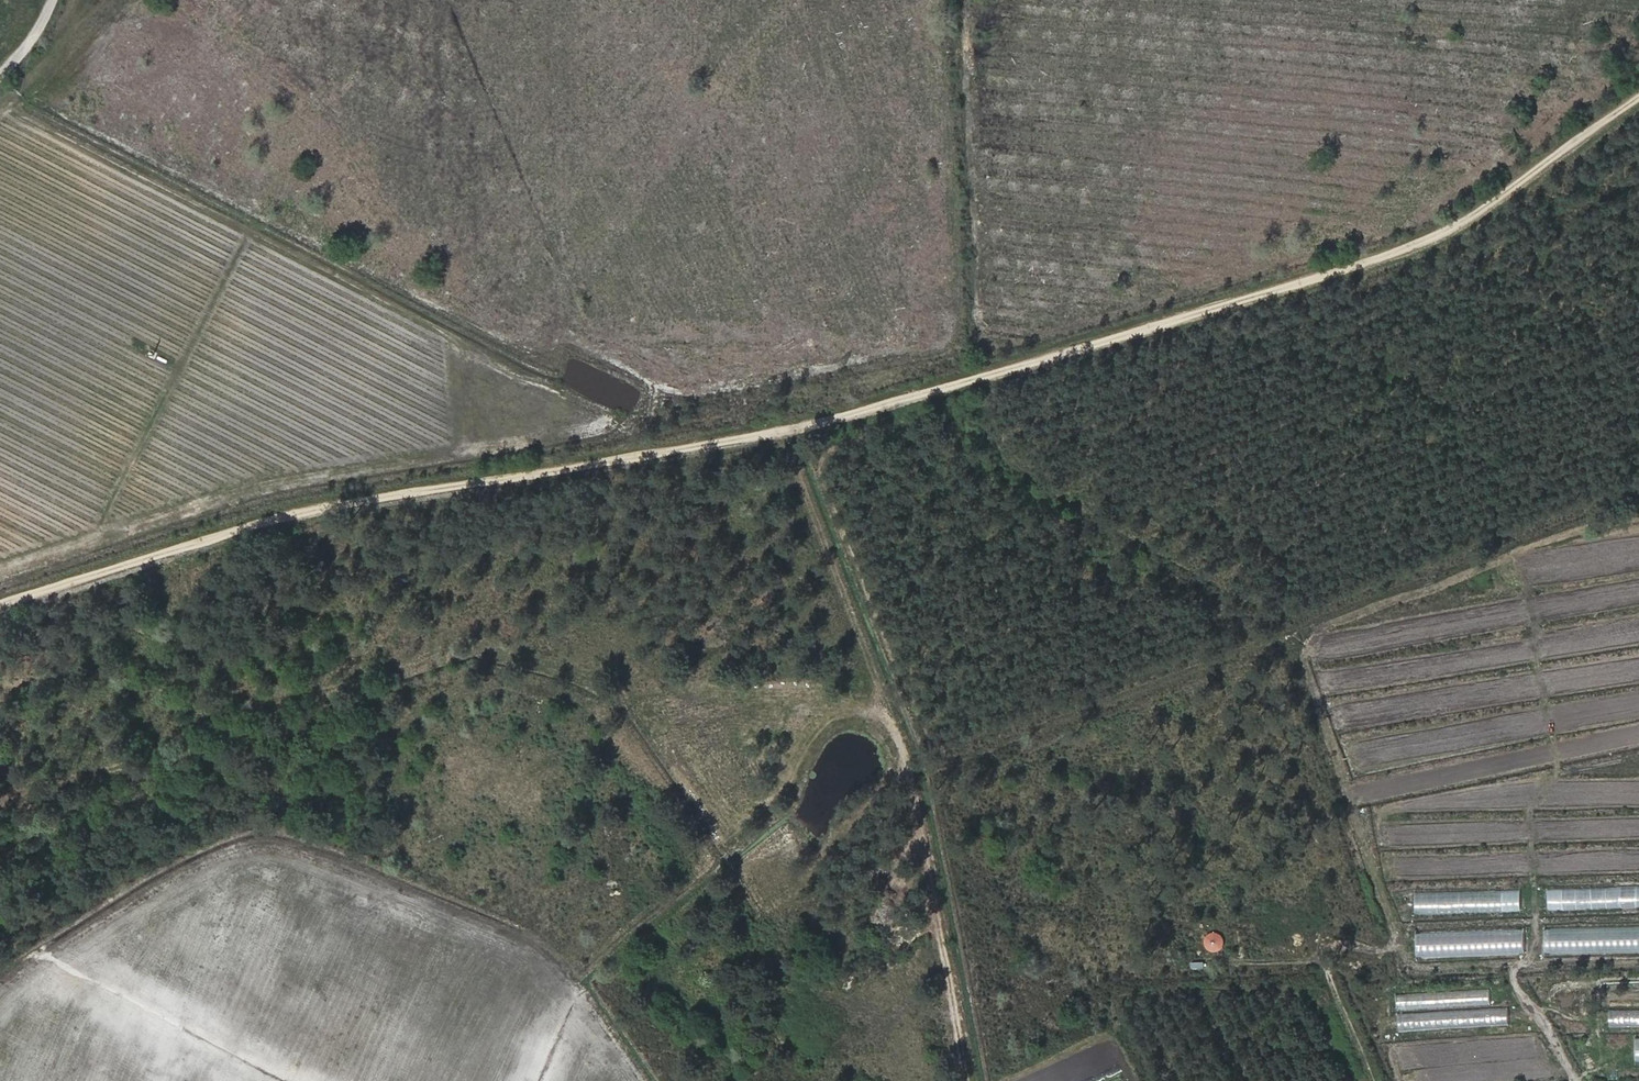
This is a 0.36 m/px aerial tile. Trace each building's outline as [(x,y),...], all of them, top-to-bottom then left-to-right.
[(1549,887),(1549,907),(1638,907),(1638,887),(1549,887)] [(1522,890),(1416,890),(1416,912),(1522,912),(1522,890)] [(1546,926),(1546,952),(1638,952),(1638,927),(1546,926)] [(1417,956),(1526,951),(1525,927),(1416,932),(1417,956)] [(1206,949),(1214,953),(1222,948),(1223,940),(1220,934),(1213,933),(1206,936),(1204,943),(1206,949)] [(1491,990),(1398,992),(1398,1006),(1491,1005),(1491,990)] [(1610,1009),(1610,1025),(1638,1025),(1638,1009),(1610,1009)] [(1510,1010),(1400,1011),(1400,1027),(1510,1026),(1510,1010)]
